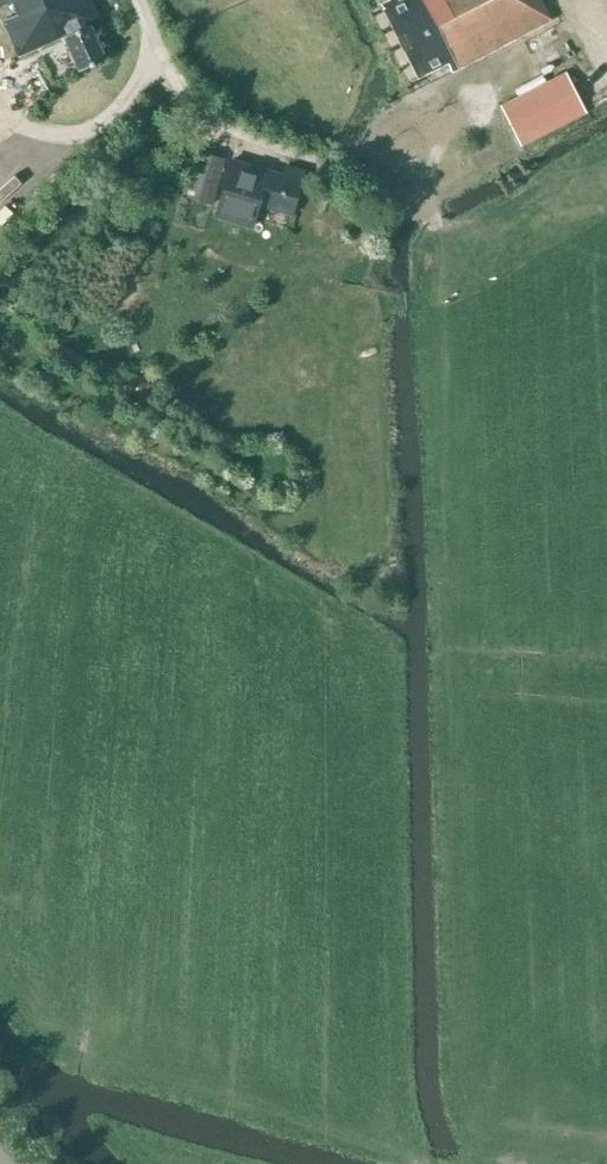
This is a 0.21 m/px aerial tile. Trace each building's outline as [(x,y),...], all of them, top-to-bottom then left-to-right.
[(90,25),(101,20),(92,0),(0,0),(0,5),(1,8),(12,3),(17,14),(2,21),(18,57),(64,37),(78,70),(105,59),(90,25)] [(381,5),(417,77),(447,63),(451,72),(521,36),(530,53),(558,38),(550,21),(551,20),(541,0),(391,0),(381,5)] [(520,146),(585,112),(565,73),(500,106),(520,146)] [(226,159),(198,151),(185,196),(213,204),(226,159)] [(214,215),(252,226),(258,205),(292,215),(304,172),(285,166),(282,175),(231,160),(214,215)] [(133,377),(123,393),(139,403),(149,386),(133,377)]
